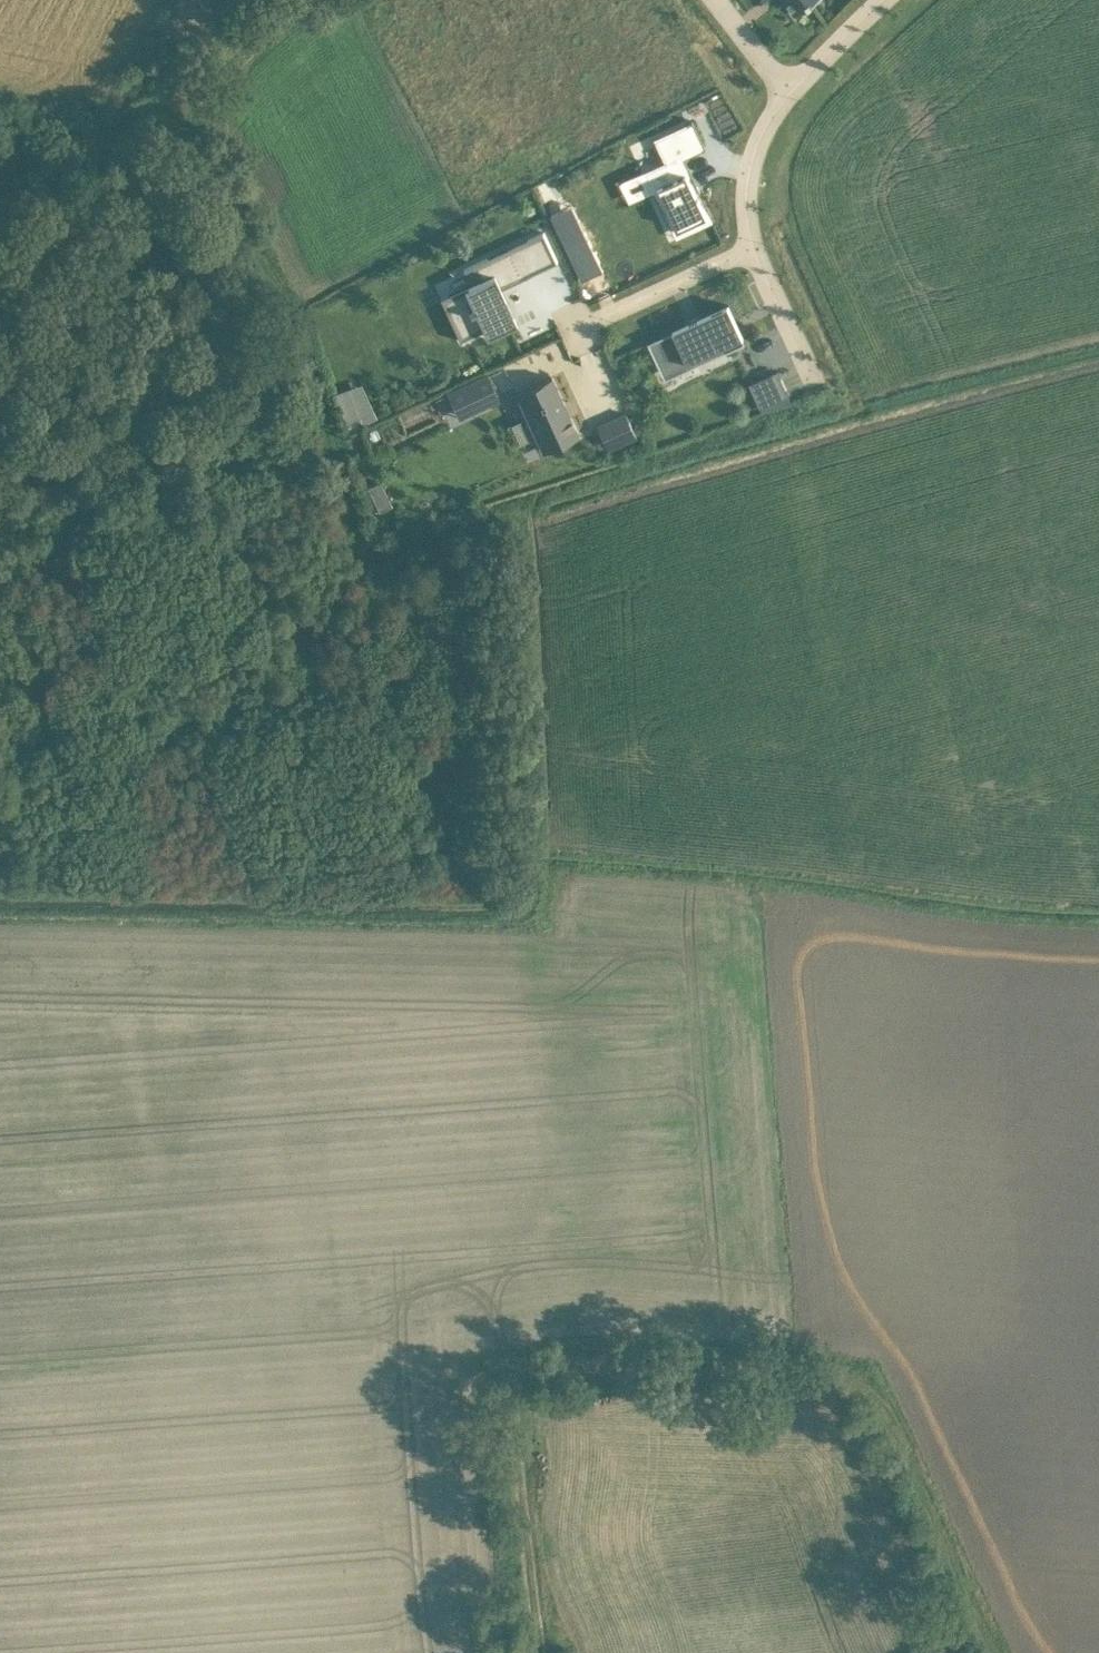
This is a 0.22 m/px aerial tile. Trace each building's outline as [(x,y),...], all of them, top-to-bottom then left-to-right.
[(797,13),(814,0),(787,0),(797,13)] [(678,227),(708,213),(681,156),(706,145),(694,119),(657,137),(668,160),(647,169),(655,188),(659,187),(678,227)] [(580,217),(558,228),(583,279),(604,268),(580,217)] [(528,238),(542,268),(558,260),(545,230),(528,238)] [(460,339),(483,328),(486,336),(516,322),(500,287),(518,279),(505,249),(463,268),(464,270),(473,266),(479,279),(449,293),(450,296),(454,294),(462,312),(452,316),(461,336),(459,337),(460,339)] [(648,340),(649,342),(659,337),(673,367),(688,360),(688,361),(695,358),(698,363),(746,341),(729,303),(701,316),(700,313),(686,319),(688,322),(648,340)] [(791,393),(780,369),(764,377),(751,382),(763,407),(791,393)] [(447,392),(457,413),(497,394),(487,373),(447,392)] [(516,391),(543,449),(578,433),(551,375),(516,391)] [(345,427),(360,421),(345,385),(330,391),(345,427)] [(359,414),(361,419),(363,423),(377,416),(373,408),(359,414)] [(605,449),(635,437),(625,411),(595,422),(605,449)] [(381,480),(368,485),(379,510),(392,504),(381,480)]
